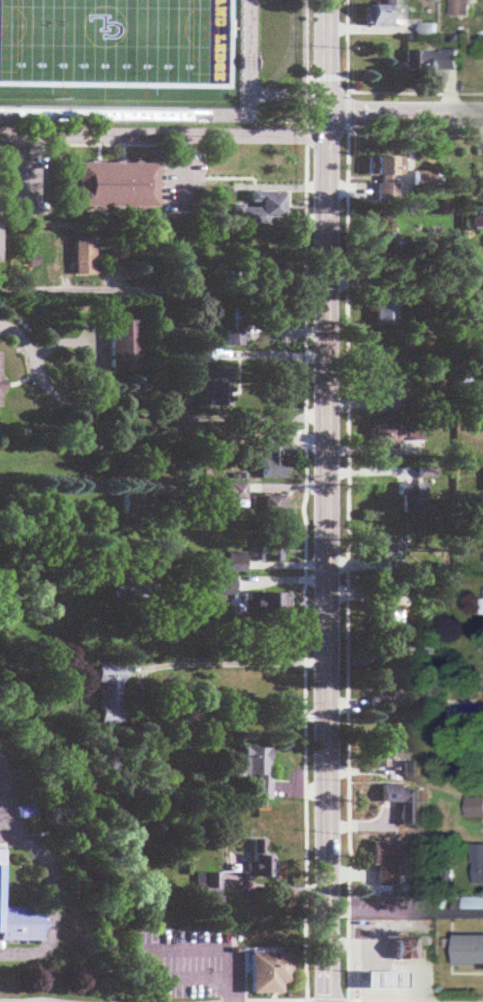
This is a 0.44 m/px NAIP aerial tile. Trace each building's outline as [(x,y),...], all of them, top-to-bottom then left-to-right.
[(368,25),(393,25),(393,7),(399,7),(399,0),(382,0),(382,2),(368,2),(368,25)] [(452,14),(473,14),(473,0),(452,0),(452,14)] [(422,20),(423,34),(441,33),(439,19),(422,20)] [(402,48),(402,77),(443,77),(443,68),(461,68),(461,48),(402,48)] [(371,154),(372,174),(378,174),(378,181),(373,181),(373,206),(397,206),(396,175),(400,175),(400,154),(371,154)] [(74,163),(74,209),(155,208),(155,162),(74,163)] [(433,171),(433,187),(413,187),(413,171),(433,171)] [(248,190),(283,191),(282,226),(231,224),(232,206),(259,207),(259,201),(248,201),(248,190)] [(470,228),(482,227),(482,215),(469,216),(470,228)] [(73,241),(72,276),(94,276),(94,241),(73,241)] [(380,279),(380,302),(372,302),(372,325),(396,324),(395,307),(403,307),(403,278),(380,279)] [(108,320),(110,373),(143,371),(140,319),(108,320)] [(223,329),(224,345),(245,344),(244,328),(223,329)] [(196,368),(196,383),(206,383),(206,404),(226,404),(225,367),(196,368)] [(373,368),(373,387),(380,387),(380,411),(404,411),(403,367),(373,368)] [(368,421),(368,447),(402,446),(402,437),(424,437),(423,420),(368,421)] [(260,477),(260,438),(282,438),(282,477),(260,477)] [(433,465),(434,477),(416,478),(416,466),(433,465)] [(209,483),(210,504),(245,502),(244,481),(209,483)] [(396,481),(396,497),(402,497),(401,514),(418,514),(418,496),(423,495),(424,481),(396,481)] [(258,495),(258,514),(281,515),(282,495),(258,495)] [(370,533),(370,557),(400,557),(400,533),(370,533)] [(257,535),(257,561),(283,561),(283,535),(257,535)] [(221,551),(223,573),(244,571),(243,550),(221,551)] [(209,575),(209,596),(232,596),(232,575),(209,575)] [(378,591),(380,636),(405,635),(403,590),(378,591)] [(239,591),(239,613),(288,613),(288,591),(239,591)] [(95,663),(95,683),(100,683),(100,688),(93,688),(94,725),(123,724),(123,663),(95,663)] [(368,695),(368,710),(399,709),(397,666),(376,666),(376,695),(368,695)] [(369,733),(368,768),(388,768),(388,760),(401,760),(401,748),(394,748),(394,733),(369,733)] [(242,746),(242,758),(236,758),(236,773),(252,774),(252,798),(267,799),(268,747),(242,746)] [(399,775),(418,775),(418,760),(399,760),(399,775)] [(380,784),(380,801),(397,801),(397,822),(423,822),(423,788),(404,788),(404,784),(380,784)] [(467,796),(468,816),(482,815),(482,796),(467,796)] [(247,837),(246,879),(267,879),(267,855),(260,855),(261,837),(247,837)] [(366,839),(366,887),(391,887),(391,864),(403,864),(403,839),(366,839)] [(474,889),(482,889),(482,841),(474,841),(474,889)] [(245,871),(218,870),(217,888),(244,889),(245,871)] [(192,873),(192,889),(221,888),(221,872),(192,873)] [(38,939),(0,939),(0,905),(38,905),(38,918),(43,918),(43,925),(38,925),(38,939)] [(461,966),(482,966),(482,933),(461,933),(461,966)] [(393,937),(393,959),(428,959),(427,937),(393,937)] [(246,953),(246,991),(278,991),(278,983),(286,983),(286,953),(246,953)] [(361,971),(361,989),(403,989),(403,971),(361,971)]
